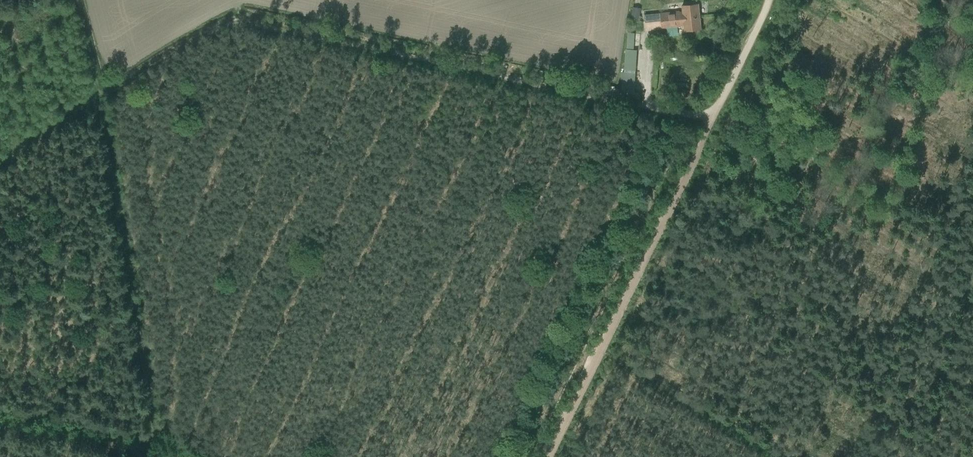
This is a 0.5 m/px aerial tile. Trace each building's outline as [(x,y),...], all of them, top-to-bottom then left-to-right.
[(661,14),(661,21),(700,17),(699,4),(689,5),(682,6),(683,13),(679,13),(678,12),(661,14)] [(700,17),(661,21),(662,29),(681,27),(681,25),(684,25),(685,31),(701,30),(700,17)]
